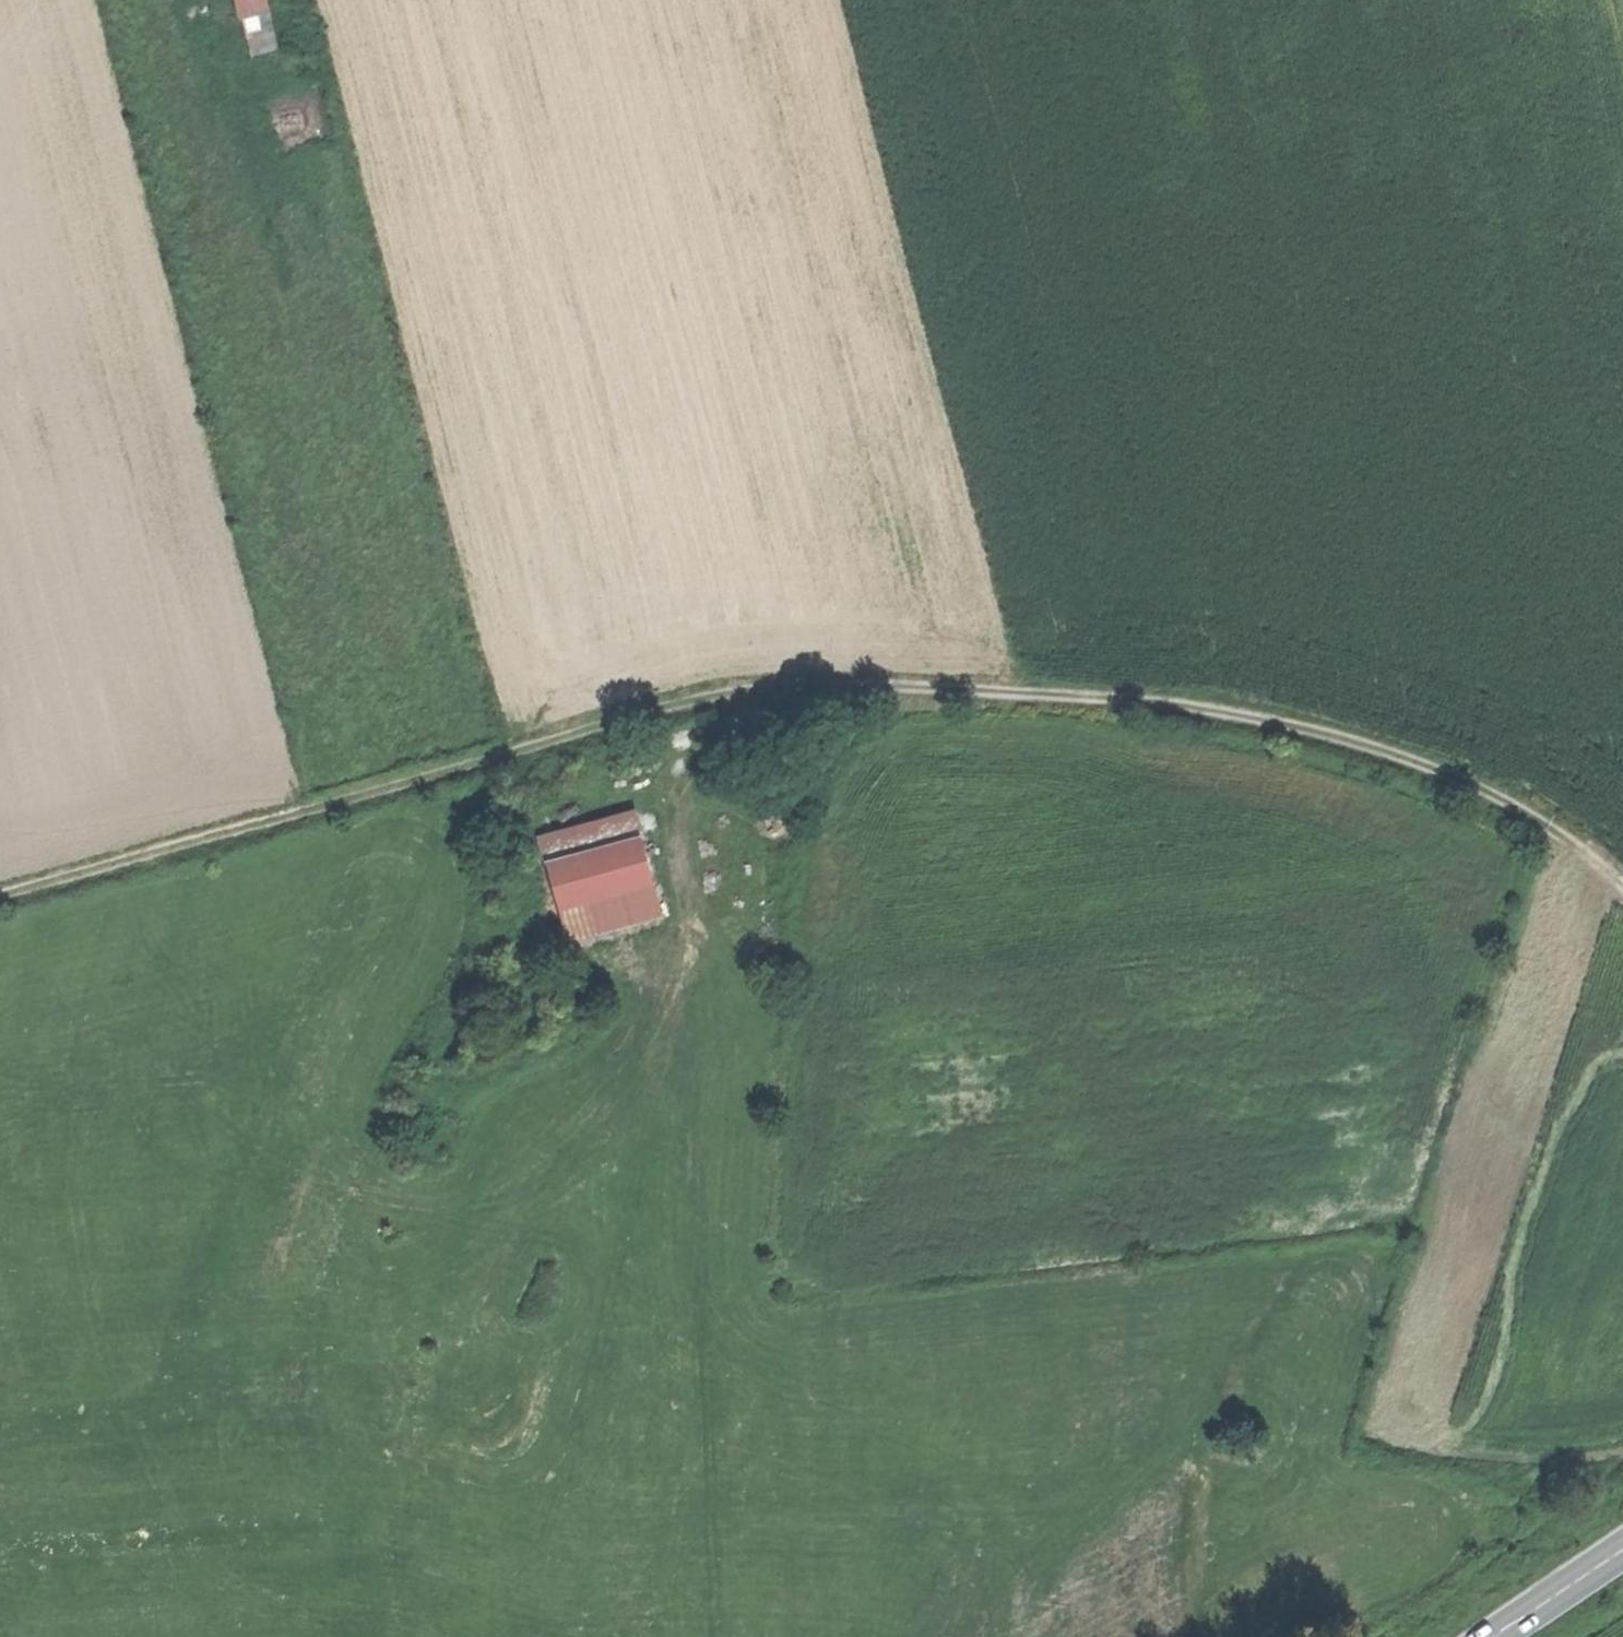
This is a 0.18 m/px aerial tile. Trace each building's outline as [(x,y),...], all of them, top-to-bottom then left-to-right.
[(238,17),(263,10),(261,0),(234,0),(238,17)] [(268,102),(283,156),(341,140),(326,86),(268,102)] [(540,839),(560,909),(653,883),(633,812),(540,839)]
